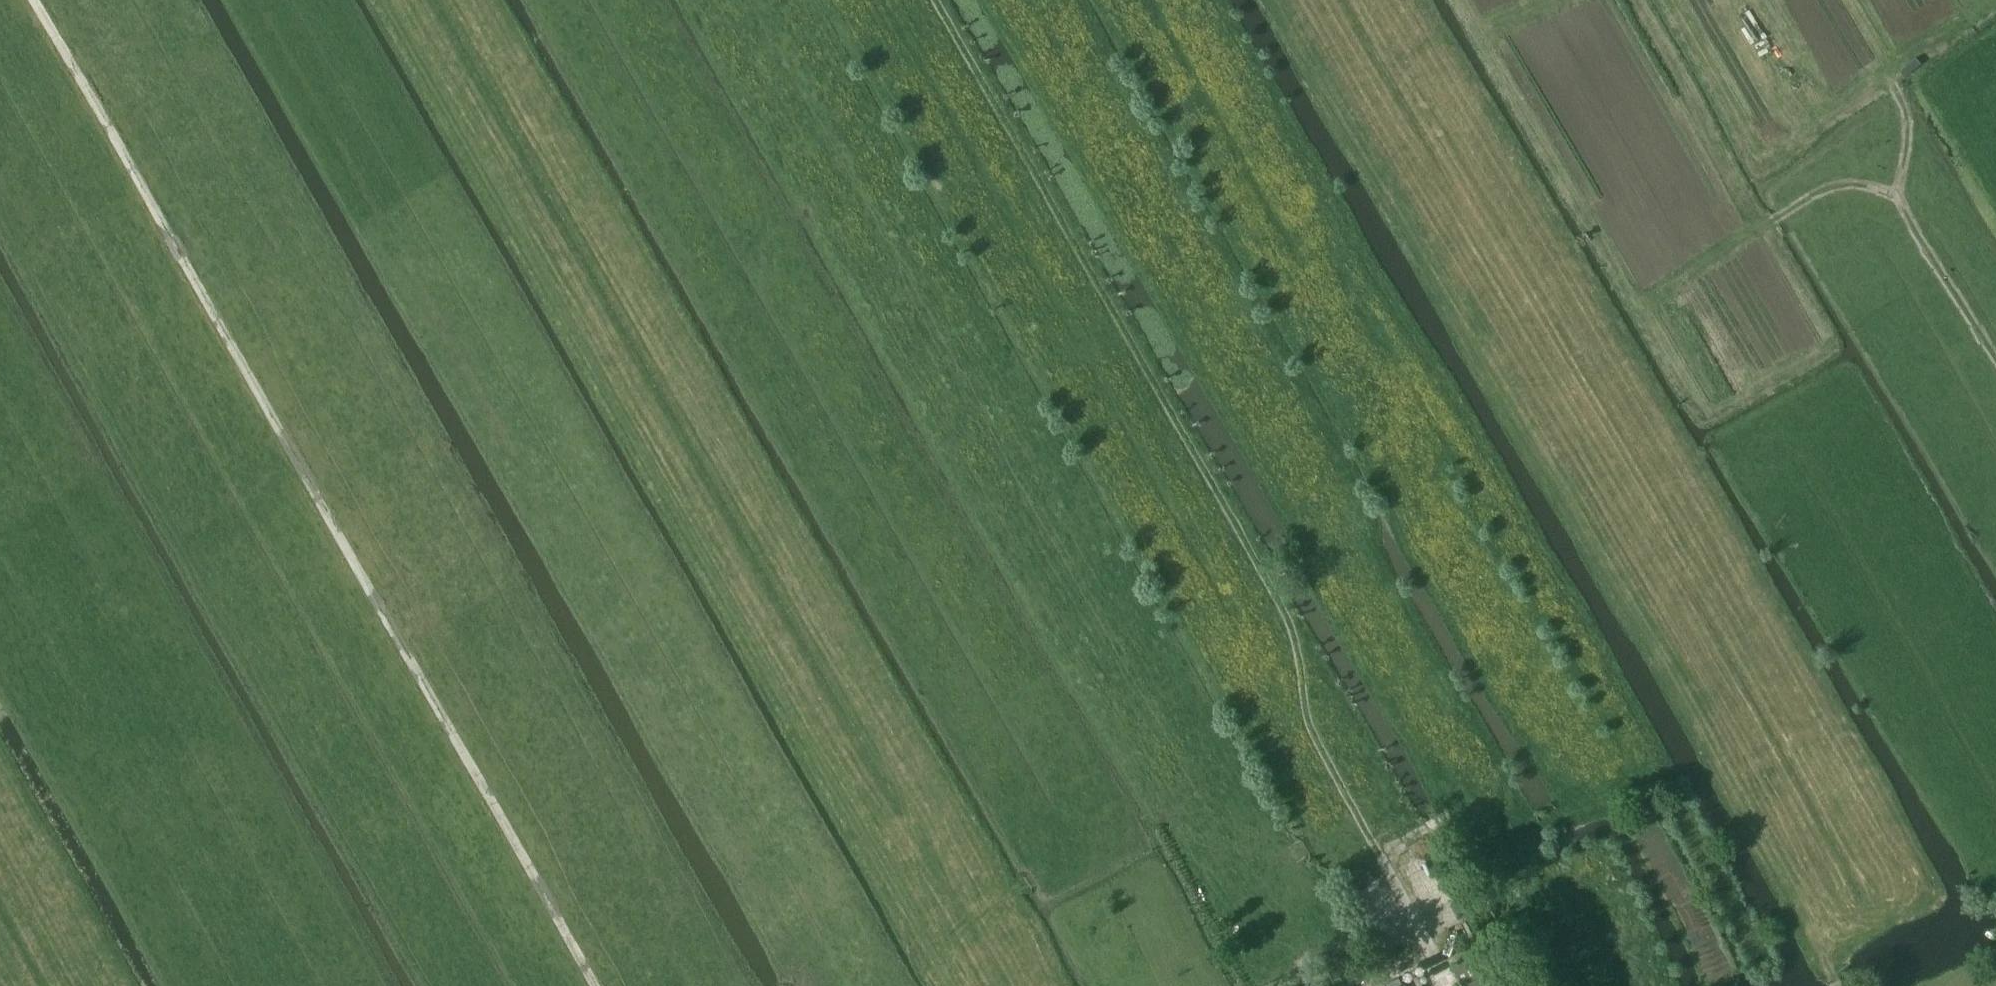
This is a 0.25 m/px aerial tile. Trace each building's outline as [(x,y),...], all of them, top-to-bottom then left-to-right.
[(1462,984),(1492,967),(1482,950),(1451,966),(1462,984)] [(1462,984),(1461,985),(1462,985),(1502,985),(1492,967),(1462,984)]
